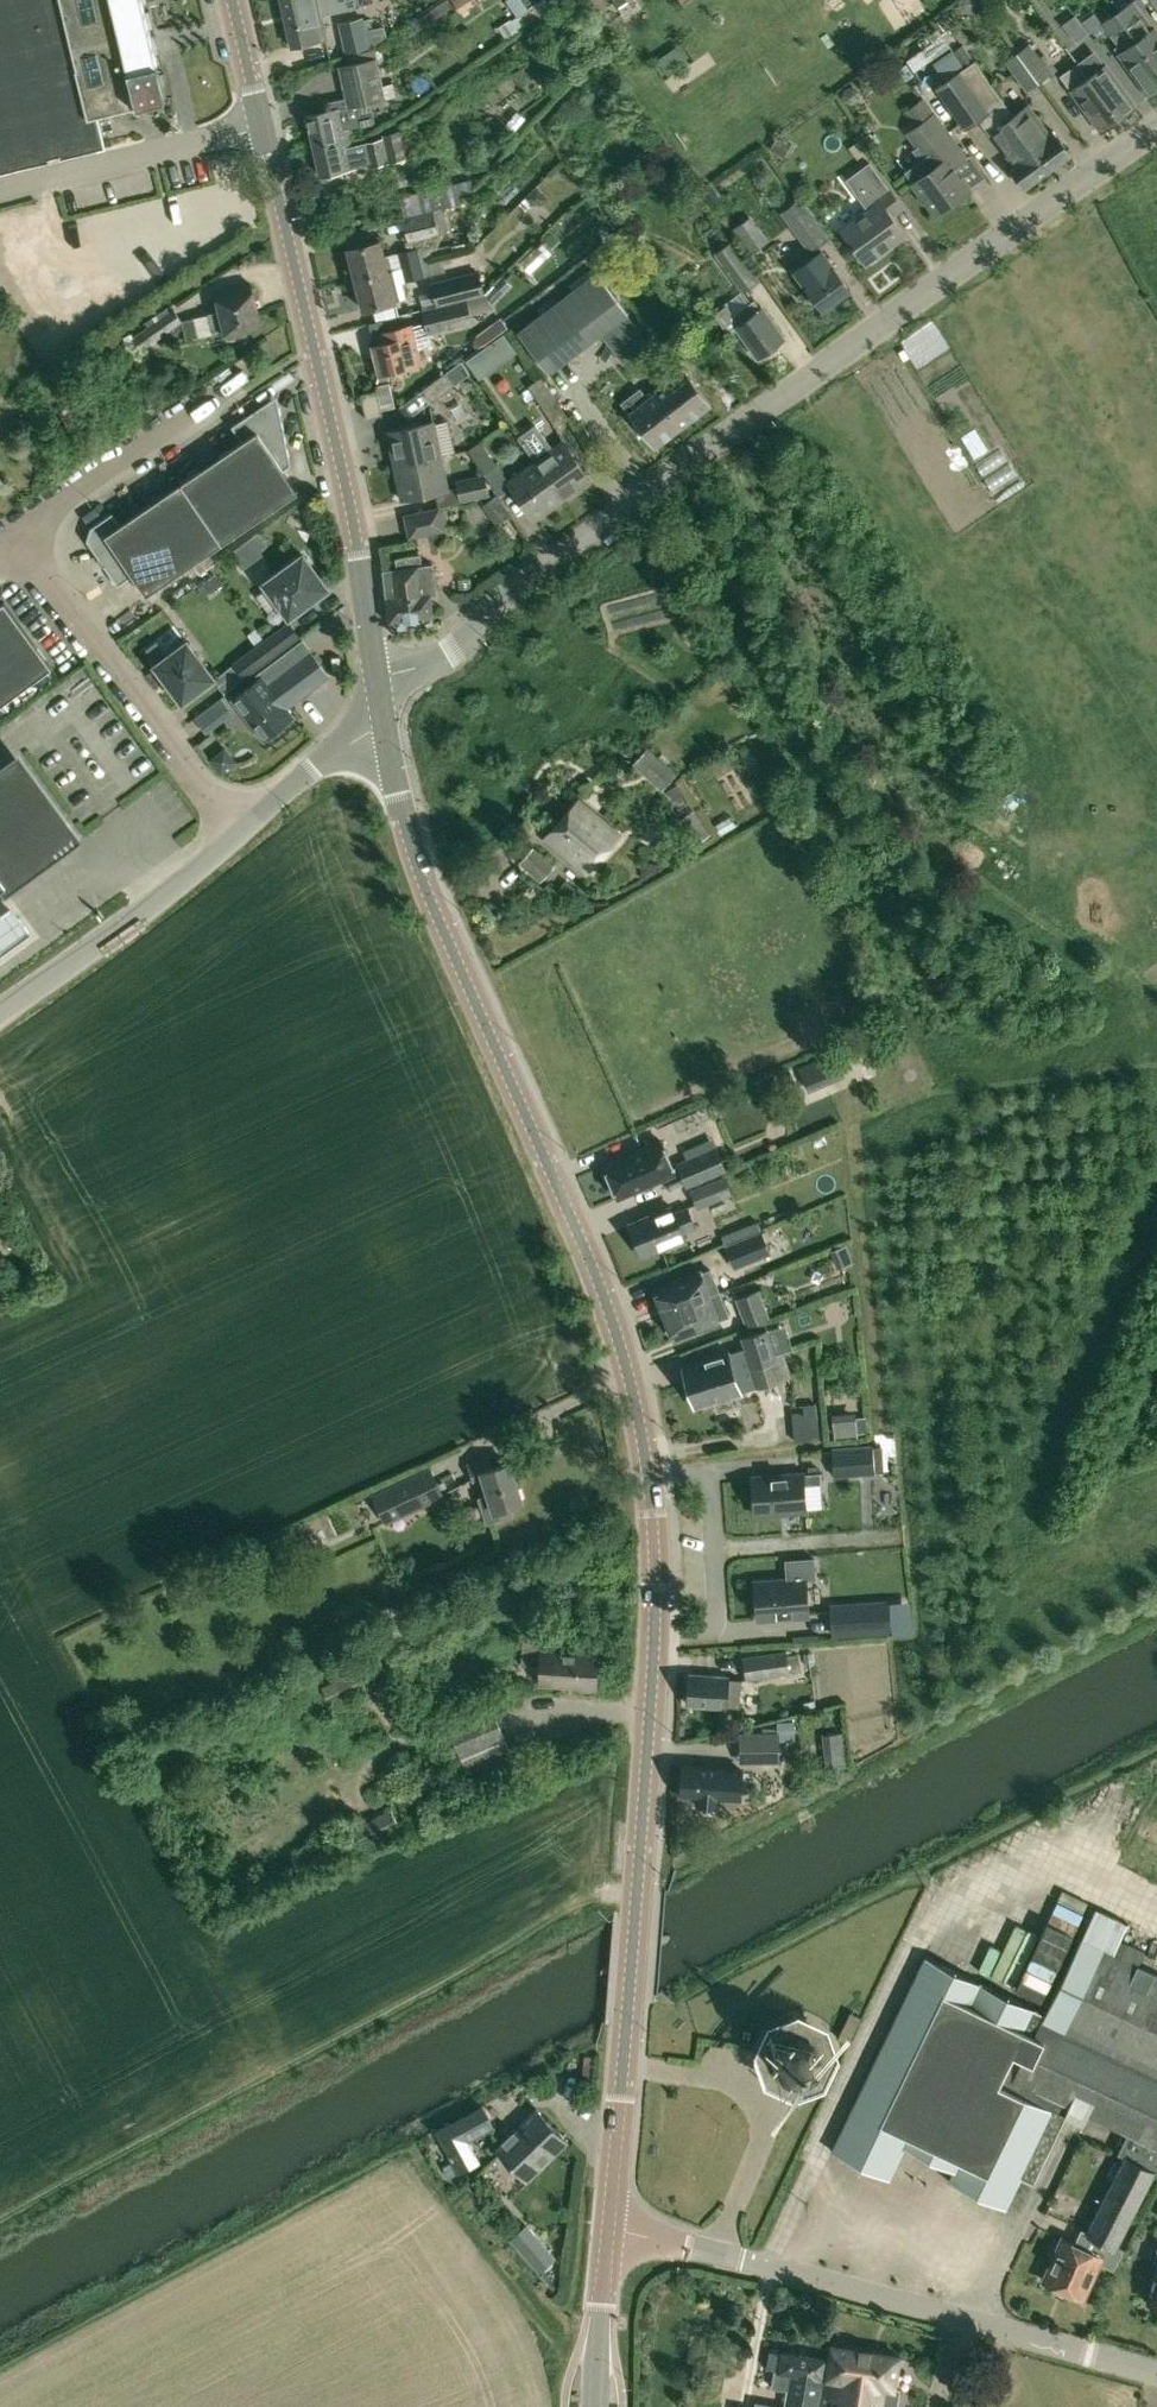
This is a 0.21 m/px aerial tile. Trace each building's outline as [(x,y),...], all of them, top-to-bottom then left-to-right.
[(107,147),(99,113),(167,98),(143,0),(0,0),(0,173),(107,147)] [(291,45),(328,37),(323,13),(359,5),(358,0),(281,0),(291,45)] [(462,11),(480,0),(455,0),(462,11)] [(507,39),(551,10),(545,0),(542,0),(529,9),(523,0),(509,0),(507,1),(517,16),(500,28),(507,39)] [(980,7),(981,3),(979,0),(959,0),(958,5),(964,12),(973,13),(980,7)] [(1118,13),(1127,26),(1133,34),(1156,67),(1156,31),(1155,29),(1135,1),(1126,7),(1118,13)] [(1081,38),(1094,32),(1084,11),(1072,17),(1081,38)] [(1112,37),(1118,45),(1116,47),(1150,95),(1156,89),(1156,67),(1133,34),(1127,26),(1118,13),(1103,24),(1112,37)] [(339,22),(346,54),(373,49),(366,16),(339,22)] [(383,27),(369,30),(372,46),(385,38),(383,27)] [(589,52),(597,48),(592,39),(584,44),(589,52)] [(1030,43),(1017,53),(1039,83),(1057,70),(1046,54),(1041,57),(1030,43)] [(962,45),(952,52),(964,69),(974,62),(962,45)] [(936,88),(966,130),(980,120),(990,134),(991,133),(1015,166),(1012,169),(1026,187),(1042,175),(991,107),(1002,99),(976,61),(964,69),(950,49),(932,62),(946,81),(936,88)] [(1039,83),(1017,53),(1005,62),(1027,91),(1039,83)] [(1089,78),(1119,118),(1136,105),(1106,65),(1106,64),(1103,66),(1092,53),(1090,55),(1078,63),(1089,78)] [(308,116),(314,145),(350,137),(348,128),(376,122),(372,103),(386,100),(377,58),(339,66),(346,98),(329,102),(330,111),(308,116)] [(1101,130),(1119,118),(1089,78),(1078,63),(1061,76),(1072,90),(1101,130)] [(853,89),(847,90),(843,95),(844,102),(850,106),(856,104),(860,99),(859,92),(853,89)] [(991,107),(1042,175),(1071,154),(1053,130),(1050,133),(1029,105),(1014,116),(1002,99),(991,107)] [(969,158),(925,100),(913,108),(923,123),(914,130),(924,143),(914,150),(922,161),(907,172),(915,182),(914,183),(922,194),(919,196),(927,207),(930,205),(936,214),(970,189),(955,168),(969,158)] [(352,146),(350,137),(314,145),(320,174),(356,167),(369,164),(370,166),(407,159),(402,131),(383,135),(384,138),(352,146)] [(784,155),(792,141),(779,134),(772,148),(784,155)] [(905,236),(891,216),(902,208),(885,184),(870,163),(846,180),(869,210),(842,229),(867,264),(905,236)] [(461,202),(459,194),(458,192),(473,188),(471,180),(400,196),(405,215),(461,202)] [(709,203),(719,197),(710,183),(700,189),(709,203)] [(546,197),(536,186),(526,195),(533,203),(539,203),(546,197)] [(782,213),(811,252),(828,238),(799,200),(782,213)] [(443,210),(433,213),(438,233),(448,230),(443,210)] [(438,233),(433,213),(407,219),(412,239),(438,233)] [(751,217),(733,229),(751,254),(768,242),(751,217)] [(558,240),(574,257),(590,242),(575,225),(558,240)] [(760,280),(732,240),(715,252),(743,292),(760,280)] [(423,262),(430,260),(426,246),(384,257),(380,241),(349,249),(356,278),(423,262)] [(835,268),(826,258),(821,250),(794,270),(800,277),(808,288),(823,309),(850,289),(835,268)] [(447,270),(443,257),(430,260),(433,274),(447,270)] [(426,277),(426,275),(423,262),(356,278),(364,308),(373,306),(395,300),(404,298),(400,280),(405,279),(406,282),(426,277)] [(432,282),(437,306),(467,298),(483,294),(478,271),(432,282)] [(549,371),(600,334),(628,313),(629,312),(599,271),(597,273),(578,287),(519,331),(549,371)] [(503,276),(486,293),(489,303),(495,297),(496,298),(511,284),(503,276)] [(217,293),(221,311),(225,328),(228,337),(247,333),(245,327),(261,323),(251,285),(217,293)] [(489,303),(486,293),(483,294),(467,298),(471,313),(490,308),(489,303)] [(467,298),(437,306),(423,310),(426,322),(428,333),(474,323),(471,313),(467,298)] [(759,357),(784,339),(762,308),(761,308),(755,300),(734,315),(727,305),(714,315),(729,334),(738,328),(759,357)] [(148,326),(134,336),(142,350),(183,321),(174,308),(170,311),(168,308),(146,323),(148,326)] [(225,328),(221,311),(183,321),(187,339),(198,336),(198,334),(225,328)] [(628,313),(600,334),(621,363),(649,342),(628,313)] [(380,373),(381,373),(392,371),(394,370),(395,373),(406,371),(405,367),(408,366),(408,367),(421,364),(417,348),(430,341),(428,333),(426,322),(412,325),(386,332),(388,342),(373,346),(380,373)] [(487,338),(481,330),(477,333),(474,335),(472,339),(472,344),(474,348),(483,341),(487,338)] [(496,366),(515,353),(503,336),(485,349),(496,366)] [(464,360),(447,373),(455,384),(472,372),(464,360)] [(650,397),(630,412),(656,446),(711,405),(685,370),(684,371),(679,364),(666,374),(671,381),(653,395),(650,397)] [(455,384),(447,373),(446,373),(432,383),(423,389),(432,402),(455,384)] [(556,426),(568,418),(541,378),(529,386),(556,426)] [(620,397),(630,412),(650,397),(639,382),(620,397)] [(392,402),(389,385),(376,387),(377,391),(379,400),(380,404),(392,402)] [(379,400),(377,391),(361,394),(366,418),(382,415),(380,404),(379,400)] [(142,419),(153,412),(148,395),(138,397),(142,419)] [(244,441),(183,483),(224,544),(300,492),(285,470),(292,465),(278,395),(233,426),(244,441)] [(451,450),(475,445),(469,420),(445,425),(451,450)] [(432,458),(442,456),(435,422),(432,423),(388,433),(395,466),(432,458)] [(517,435),(536,461),(563,500),(591,480),(563,441),(553,449),(534,422),(517,435)] [(481,441),(469,450),(485,473),(497,464),(481,441)] [(308,456),(295,462),(302,478),(315,472),(308,456)] [(449,488),(442,456),(432,458),(395,466),(402,498),(432,492),(436,491),(449,488)] [(563,500),(536,461),(509,480),(512,485),(537,519),(563,500)] [(458,486),(461,501),(490,495),(485,474),(456,480),(458,486)] [(224,544),(183,483),(122,525),(114,513),(93,528),(89,540),(120,586),(135,575),(148,595),(224,544)] [(498,523),(510,513),(497,495),(484,505),(498,523)] [(404,516),(409,538),(444,531),(439,508),(404,516)] [(266,583),(291,617),(329,588),(304,555),(266,583)] [(432,604),(432,595),(437,594),(434,565),(432,565),(423,566),(421,555),(409,556),(396,558),(397,569),(384,571),(389,624),(391,623),(432,619),(434,619),(432,604)] [(204,580),(211,591),(222,584),(214,573),(204,580)] [(189,575),(177,586),(188,597),(199,587),(189,575)] [(8,702),(54,668),(6,602),(0,607),(0,690),(8,702)] [(291,622),(266,640),(277,655),(302,637),(291,622)] [(269,681),(264,674),(233,698),(243,711),(264,738),(293,716),(287,709),(331,675),(303,638),(268,665),(276,676),(269,681)] [(277,655),(266,640),(235,663),(246,678),(277,655)] [(188,642),(157,665),(184,701),(215,678),(188,642)] [(8,702),(0,690),(0,708),(8,702)] [(195,718),(204,730),(230,710),(221,699),(195,718)] [(633,764),(663,790),(678,774),(649,747),(633,764)] [(5,886),(8,889),(77,839),(19,760),(0,774),(0,890),(5,886)] [(621,835),(579,800),(546,839),(588,874),(621,835)] [(682,818),(697,843),(711,834),(696,809),(682,818)] [(522,864),(541,880),(553,866),(534,850),(522,864)] [(12,905),(0,913),(0,949),(28,929),(12,905)] [(815,1082),(850,1069),(846,1057),(810,1071),(815,1082)] [(677,1174),(663,1141),(661,1141),(606,1164),(619,1198),(677,1174)] [(686,1188),(726,1171),(716,1147),(677,1164),(686,1188)] [(690,1192),(697,1210),(732,1196),(725,1177),(690,1192)] [(642,1256),(684,1240),(682,1233),(694,1228),(686,1206),(673,1211),(672,1209),(630,1225),(642,1256)] [(760,1231),(725,1245),(734,1268),(769,1254),(760,1231)] [(711,1271),(691,1278),(690,1276),(654,1290),(664,1315),(708,1298),(719,1294),(711,1271)] [(35,1282),(32,1277),(27,1278),(25,1283),(28,1287),(33,1287),(35,1282)] [(735,1299),(746,1328),(769,1319),(759,1290),(735,1299)] [(719,1294),(708,1298),(664,1315),(673,1340),(706,1327),(704,1324),(717,1319),(728,1315),(719,1294)] [(690,1387),(734,1373),(774,1359),(772,1354),(765,1331),(739,1339),(742,1349),(728,1354),(684,1367),(690,1387)] [(784,1356),(782,1351),(772,1354),(774,1359),(734,1373),(690,1387),(695,1407),(714,1402),(717,1412),(733,1407),(731,1397),(740,1394),(755,1389),(790,1378),(784,1356)] [(792,1415),(795,1442),(820,1439),(816,1403),(803,1404),(804,1414),(792,1415)] [(855,1417),(843,1419),(845,1437),(857,1435),(855,1417)] [(834,1476),(874,1473),(872,1445),(832,1448),(834,1476)] [(467,1466),(471,1481),(483,1477),(489,1494),(478,1498),(486,1524),(513,1515),(510,1506),(522,1502),(509,1463),(493,1468),(490,1459),(467,1466)] [(415,1502),(417,1506),(443,1494),(431,1468),(373,1496),(383,1517),(415,1502)] [(753,1477),(755,1515),(806,1511),(804,1485),(821,1483),(821,1472),(803,1473),(753,1477)] [(814,1556),(786,1558),(788,1579),(755,1581),(758,1619),(808,1615),(805,1577),(816,1577),(814,1556)] [(833,1639),(892,1635),(890,1602),(830,1606),(833,1639)] [(522,1640),(521,1664),(540,1666),(539,1684),(578,1687),(578,1690),(591,1691),(591,1688),(595,1688),(598,1654),(556,1651),(557,1642),(522,1640)] [(786,1651),(744,1658),(747,1679),(789,1672),(786,1651)] [(845,1671),(849,1695),(862,1693),(857,1669),(845,1671)] [(361,1681),(356,1670),(322,1686),(327,1698),(361,1681)] [(727,1679),(691,1676),(688,1703),(724,1707),(724,1706),(738,1707),(741,1680),(727,1679)] [(806,1712),(816,1710),(813,1700),(804,1702),(806,1712)] [(899,1720),(900,1720),(897,1705),(865,1711),(873,1750),(903,1745),(899,1720)] [(473,1787),(518,1769),(491,1706),(447,1725),(473,1787)] [(739,1738),(740,1762),(777,1761),(777,1737),(739,1738)] [(682,1767),(679,1796),(738,1801),(741,1772),(682,1767)] [(1091,1937),(1126,1947),(1135,1918),(1099,1908),(1091,1937)] [(1087,2232),(1122,2250),(1131,2231),(1126,2228),(1154,2174),(1156,2175),(1156,1975),(1083,1938),(1045,2015),(926,1957),(831,2151),(832,2152),(886,2178),(902,2146),(953,2171),(947,2182),(1002,2209),(1018,2176),(1034,2183),(1071,2107),(1126,2135),(1118,2153),(1126,2157),(1087,2232)] [(798,2034),(783,2039),(776,2054),(781,2068),(796,2075),(810,2070),(817,2056),(812,2041),(798,2034)] [(593,2056),(583,2055),(581,2078),(590,2079),(593,2056)] [(469,2140),(495,2126),(483,2106),(437,2132),(453,2162),(459,2172),(460,2174),(481,2162),(469,2140)] [(567,2142),(535,2110),(496,2148),(528,2181),(567,2142)] [(450,2177),(459,2172),(453,2162),(444,2167),(450,2177)] [(541,2271),(555,2258),(527,2226),(512,2239),(541,2271)] [(1122,2250),(1087,2232),(1081,2230),(1073,2245),(1061,2240),(1044,2280),(1083,2298),(1099,2261),(1113,2267),(1122,2250)] [(1148,2303),(1156,2305),(1156,2269),(1148,2303)] [(828,2358),(824,2378),(832,2379),(828,2406),(896,2406),(899,2389),(894,2388),(899,2356),(830,2345),(828,2358)] [(824,2378),(828,2358),(780,2350),(780,2353),(770,2351),(767,2368),(776,2369),(773,2387),(789,2390),(786,2406),(819,2406),(824,2378)]
